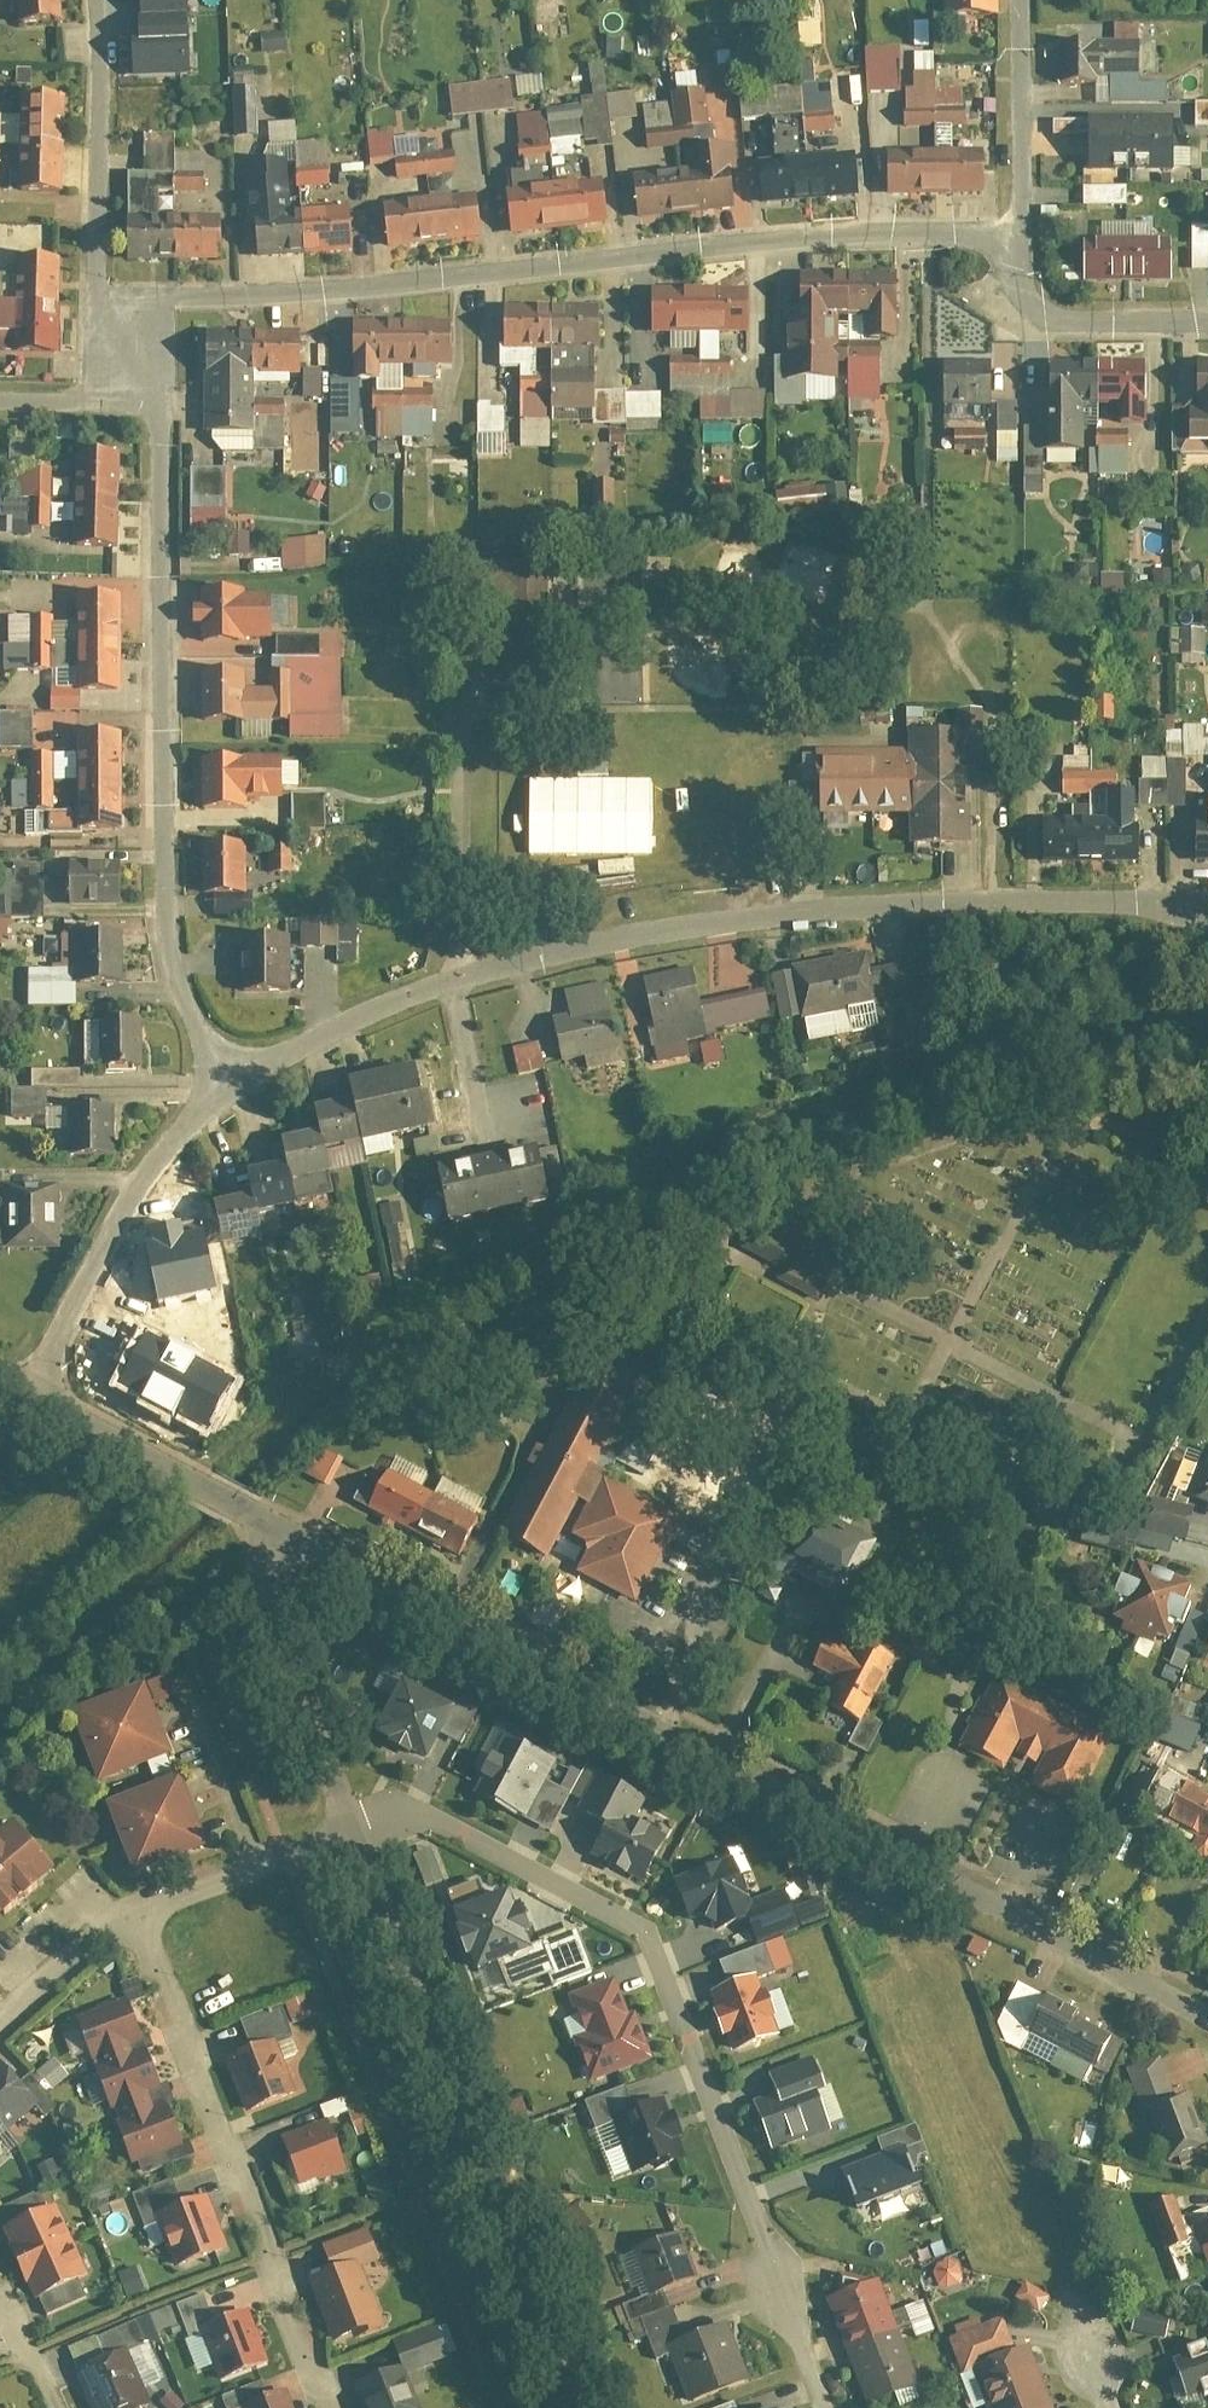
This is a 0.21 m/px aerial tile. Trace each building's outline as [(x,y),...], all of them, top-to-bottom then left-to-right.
[(50,23),(49,0),(0,0),(0,25),(50,23)] [(141,36),(134,36),(135,76),(188,74),(186,0),(134,0),(134,5),(140,4),(141,36)] [(930,21),(979,19),(978,0),(929,0),(930,21)] [(1104,41),(1046,42),(1047,85),(1140,83),(1139,26),(1104,27),(1104,41)] [(284,34),(259,36),(260,53),(285,52),(284,34)] [(861,49),(864,95),(900,93),(897,47),(861,49)] [(933,92),(932,54),(911,54),(912,92),(901,92),(901,128),(961,127),(960,92),(933,92)] [(590,106),(513,111),(516,154),(584,150),(585,153),(609,151),(607,122),(635,121),(634,93),(605,95),(603,64),(588,65),(590,106)] [(254,139),(254,73),(231,73),(231,139),(254,139)] [(674,76),(675,93),(694,91),(693,75),(674,76)] [(514,80),(515,95),(540,93),(539,78),(514,80)] [(510,83),(447,85),(448,116),(512,114),(510,83)] [(667,104),(640,106),(644,151),(682,148),(681,130),(705,129),(702,92),(666,95),(667,104)] [(0,97),(0,144),(53,145),(53,98),(0,97)] [(1192,131),(1207,131),(1207,105),(1191,106),(1192,131)] [(267,145),(294,143),(292,124),(266,125),(267,145)] [(1131,171),(1131,124),(1091,124),(1091,172),(1131,171)] [(1131,171),(1171,171),(1171,124),(1131,124),(1131,171)] [(390,165),(392,182),(455,173),(452,150),(397,158),(393,130),(364,134),(369,168),(390,165)] [(327,188),(324,143),(291,145),(294,190),(327,188)] [(0,144),(0,192),(52,192),(53,145),(0,144)] [(668,152),(670,176),(674,216),(725,212),(719,147),(668,152)] [(971,150),(928,152),(929,191),(972,190),(971,150)] [(928,152),(875,153),(876,193),(929,191),(928,152)] [(840,153),(797,158),(801,202),(845,198),(840,153)] [(797,158),(746,163),(751,207),(801,202),(797,158)] [(279,160),(232,163),(238,258),(295,255),(293,211),(282,212),(279,160)] [(145,174),(108,175),(111,263),(169,261),(168,218),(146,219),(145,174)] [(670,176),(622,180),(626,221),(674,216),(670,176)] [(591,185),(551,189),(555,228),(595,223),(591,185)] [(1081,209),(1125,207),(1124,187),(1080,189),(1081,209)] [(551,189),(495,195),(500,234),(555,228),(551,189)] [(463,196),(418,200),(422,245),(467,242),(463,196)] [(418,200),(369,204),(373,250),(422,245),(418,200)] [(337,209),(293,211),(295,255),(340,252),(337,209)] [(168,218),(169,261),(210,260),(209,217),(168,218)] [(1207,273),(1207,229),(1188,229),(1188,272),(1207,273)] [(1113,281),(1159,280),(1158,237),(1112,238),(1113,281)] [(1067,282),(1113,281),(1112,238),(1066,239),(1067,282)] [(0,257),(0,354),(48,353),(46,256),(0,257)] [(772,309),(774,381),(834,379),(832,318),(853,317),(854,342),(896,340),(895,307),(882,270),(789,274),(790,309),(772,309)] [(688,289),(640,289),(640,332),(688,332),(688,289)] [(736,289),(688,289),(688,332),(736,333),(736,289)] [(534,351),(536,351),(536,307),(487,307),(487,351),(534,351)] [(536,351),(584,351),(584,307),(536,307),(536,351)] [(339,320),(338,383),(376,383),(376,369),(439,369),(439,320),(339,320)] [(287,331),(242,332),(243,379),(288,377),(287,331)] [(242,332),(186,334),(188,434),(244,433),(243,379),(242,332)] [(534,372),(504,373),(504,425),(541,425),(541,413),(585,413),(584,351),(536,351),(534,351),(534,372)] [(940,361),(941,405),(992,403),(991,360),(940,361)] [(1177,455),(1207,454),(1207,362),(1184,363),(1185,410),(1176,410),(1177,455)] [(1025,395),(1026,453),(1079,452),(1079,408),(1134,407),(1134,363),(1034,364),(1034,395),(1025,395)] [(698,400),(699,423),(763,421),(762,393),(732,394),(731,368),(666,370),(667,401),(698,400)] [(303,398),(319,397),(317,371),(301,373),(303,398)] [(421,437),(421,391),(356,391),(356,419),(381,419),(381,437),(421,437)] [(994,403),(994,452),(1015,452),(1015,403),(994,403)] [(503,458),(503,407),(474,407),(474,458),(503,458)] [(947,453),(984,451),(982,422),(946,424),(947,453)] [(1125,479),(1125,443),(1087,443),(1087,479),(1125,479)] [(113,500),(112,453),(58,453),(58,501),(113,500)] [(169,469),(172,539),(215,537),(212,467),(169,469)] [(51,470),(7,470),(7,534),(51,534),(51,470)] [(598,524),(614,524),(612,482),(596,483),(598,524)] [(822,488),(774,491),(775,514),(823,511),(822,488)] [(113,548),(113,500),(58,501),(58,548),(113,548)] [(229,555),(246,556),(247,537),(230,536),(229,555)] [(324,570),(324,540),(279,541),(279,570),(324,570)] [(647,625),(644,564),(604,566),(607,627),(647,625)] [(1096,595),(1096,567),(1073,567),(1073,595),(1096,595)] [(1099,578),(1100,594),(1120,593),(1119,577),(1099,578)] [(181,593),(183,644),(262,641),(259,589),(181,593)] [(111,694),(110,596),(59,596),(59,639),(43,639),(43,618),(0,618),(0,664),(17,664),(17,673),(61,673),(61,694),(111,694)] [(1170,658),(1204,656),(1202,630),(1168,632),(1170,658)] [(272,717),(328,716),(326,638),(306,638),(306,658),(258,659),(258,671),(271,671),(272,717)] [(184,673),(186,725),(272,724),(272,717),(271,671),(258,671),(184,673)] [(239,725),(239,739),(267,740),(267,725),(239,725)] [(1164,728),(1165,760),(1207,759),(1207,728),(1164,728)] [(897,842),(958,841),(956,731),(883,732),(883,749),(802,751),(803,815),(897,814),(897,842)] [(113,832),(112,734),(62,735),(63,809),(46,809),(46,774),(15,775),(16,813),(6,813),(6,833),(113,832)] [(183,753),(183,811),(227,811),(227,800),(269,801),(269,753),(183,753)] [(1180,864),(1207,864),(1207,773),(1198,773),(1199,798),(1178,798),(1180,864)] [(288,833),(325,832),(325,795),(288,796),(288,833)] [(1025,860),(1129,861),(1130,797),(1093,797),(1093,819),(1026,819),(1025,860)] [(185,844),(186,897),(240,896),(238,843),(185,844)] [(290,875),(290,850),(274,850),(274,875),(290,875)] [(48,903),(102,904),(102,861),(49,860),(48,903)] [(29,919),(28,864),(0,865),(0,920),(29,919)] [(338,921),(339,953),(340,972),(362,971),(362,920),(338,921)] [(338,921),(300,921),(300,954),(339,953),(338,921)] [(7,1009),(63,1008),(62,988),(103,988),(103,933),(46,933),(46,969),(6,969),(7,1009)] [(241,938),(242,998),(293,996),(292,937),(241,938)] [(762,981),(771,1025),(870,1004),(872,1012),(912,1004),(903,959),(859,969),(855,948),(774,965),(777,978),(762,981)] [(625,983),(637,1045),(694,1034),(681,972),(625,983)] [(554,1072),(606,1057),(586,984),(549,994),(555,1014),(539,1018),(554,1072)] [(123,1066),(122,1021),(67,1022),(68,1067),(123,1066)] [(702,1065),(720,1062),(716,1043),(698,1046),(702,1065)] [(540,1045),(512,1049),(516,1075),(544,1071),(540,1045)] [(27,1074),(28,1092),(78,1089),(77,1071),(27,1074)] [(421,1130),(407,1071),(341,1087),(344,1101),(355,1146),(421,1130)] [(360,1165),(355,1146),(344,1101),(307,1110),(313,1134),(323,1174),(360,1165)] [(45,1156),(89,1158),(91,1110),(47,1108),(45,1156)] [(285,1183),(323,1174),(313,1134),(275,1144),(281,1165),(285,1183)] [(427,1169),(436,1223),(542,1204),(532,1150),(427,1169)] [(285,1183),(281,1165),(242,1175),(248,1197),(253,1218),(291,1209),(285,1183)] [(53,1250),(54,1187),(0,1186),(0,1249),(53,1250)] [(253,1218),(248,1197),(210,1206),(215,1230),(221,1253),(259,1244),(253,1218)] [(159,1308),(216,1296),(201,1224),(152,1235),(154,1247),(146,1249),(159,1308)] [(838,1260),(798,1240),(794,1249),(753,1228),(740,1254),(783,1276),(778,1286),(816,1305),(838,1260)] [(576,1387),(497,1539),(545,1564),(576,1506),(584,1510),(569,1541),(581,1547),(585,1558),(574,1578),(638,1612),(678,1522),(606,1484),(638,1421),(651,1429),(681,1372),(667,1365),(681,1342),(601,1302),(585,1332),(643,1361),(620,1409),(576,1387)] [(313,1318),(284,1324),(292,1366),(321,1360),(313,1318)] [(210,1436),(235,1386),(146,1341),(139,1356),(133,1353),(124,1372),(129,1375),(121,1390),(145,1402),(142,1408),(174,1424),(176,1419),(210,1436)] [(1207,1500),(1207,1440),(1191,1433),(1186,1444),(1169,1437),(1156,1466),(1175,1473),(1170,1484),(1207,1500)] [(329,1490),(341,1460),(315,1449),(303,1478),(329,1490)] [(869,1469),(847,1457),(828,1493),(850,1505),(869,1469)] [(348,1510),(459,1565),(479,1523),(386,1477),(379,1490),(362,1482),(348,1510)] [(1168,1551),(1168,1541),(1185,1541),(1186,1505),(1142,1504),(1141,1537),(1151,1537),(1151,1551),(1168,1551)] [(775,1568),(845,1605),(876,1547),(806,1510),(775,1568)] [(1096,1597),(1088,1614),(1168,1650),(1186,1611),(1162,1600),(1171,1581),(1120,1557),(1111,1576),(1098,1570),(1088,1593),(1096,1597)] [(1188,1643),(1182,1655),(1207,1666),(1207,1597),(1188,1643)] [(842,1750),(867,1763),(885,1728),(865,1718),(901,1647),(872,1633),(859,1659),(820,1639),(804,1671),(831,1684),(811,1725),(846,1742),(842,1750)] [(995,1675),(955,1754),(1001,1778),(1012,1757),(1038,1770),(1027,1792),(1075,1817),(1116,1737),(995,1675)] [(153,1705),(176,1699),(170,1677),(147,1683),(153,1705)] [(61,1714),(89,1788),(166,1758),(138,1685),(61,1714)] [(458,1708),(401,1685),(379,1737),(436,1761),(458,1708)] [(1170,1699),(1165,1716),(1207,1728),(1207,1710),(1170,1699)] [(1150,1740),(1190,1756),(1201,1728),(1161,1713),(1150,1740)] [(509,1735),(477,1797),(527,1822),(558,1760),(509,1735)] [(1136,1819),(1173,1837),(1198,1788),(1161,1770),(1136,1819)] [(124,1879),(204,1846),(174,1774),(94,1807),(124,1879)] [(1207,1855),(1207,1794),(1198,1788),(1173,1837),(1207,1855)] [(615,1815),(591,1862),(641,1887),(665,1840),(615,1815)] [(42,1873),(1,1826),(0,1826),(0,1910),(42,1873)] [(743,1848),(673,1877),(692,1923),(762,1894),(743,1848)] [(422,1890),(441,1882),(428,1850),(409,1858),(422,1890)] [(453,1916),(477,1973),(537,1948),(514,1891),(453,1916)] [(763,1908),(766,1918),(748,1924),(754,1942),(790,1930),(781,1902),(763,1908)] [(716,1992),(735,2048),(785,2032),(766,1975),(716,1992)] [(126,1985),(132,2002),(144,1997),(138,1980),(126,1985)] [(579,1997),(593,2029),(634,2012),(620,1980),(579,1997)] [(1014,2039),(1089,2076),(1111,2031),(1036,1994),(1014,2039)] [(64,2023),(82,2072),(138,2052),(119,2002),(64,2023)] [(577,2036),(596,2082),(653,2058),(634,2012),(593,2029),(577,2036)] [(213,2060),(234,2117),(283,2099),(262,2043),(213,2060)] [(82,2072),(101,2122),(156,2102),(138,2052),(82,2072)] [(1127,2074),(1158,2168),(1204,2153),(1182,2088),(1169,2092),(1159,2063),(1127,2074)] [(33,2104),(0,2066),(0,2133),(33,2104)] [(760,2104),(778,2150),(833,2128),(815,2082),(760,2104)] [(593,2105),(620,2177),(661,2162),(634,2090),(593,2105)] [(101,2122),(120,2172),(175,2152),(156,2102),(101,2122)] [(28,2137),(43,2119),(30,2108),(15,2126),(28,2137)] [(269,2141),(288,2190),(341,2170),(322,2120),(269,2141)] [(916,2151),(849,2172),(867,2228),(934,2206),(916,2151)] [(151,2247),(163,2274),(218,2252),(196,2198),(172,2208),(160,2178),(113,2197),(136,2253),(151,2247)] [(1207,2293),(1207,2218),(1185,2226),(1173,2191),(1139,2203),(1167,2287),(1194,2278),(1200,2295),(1207,2293)] [(0,2226),(0,2255),(6,2268),(65,2241),(48,2204),(0,2226)] [(578,2205),(552,2224),(568,2244),(593,2225),(578,2205)] [(293,2280),(319,2346),(374,2324),(351,2267),(367,2260),(354,2228),(304,2248),(314,2272),(293,2280)] [(681,2291),(662,2236),(607,2255),(626,2310),(681,2291)] [(65,2241),(6,2268),(24,2305),(82,2278),(65,2241)] [(928,2272),(941,2293),(963,2279),(950,2258),(928,2272)] [(816,2301),(836,2356),(895,2335),(876,2280),(816,2301)] [(1023,2283),(1012,2300),(1037,2316),(1048,2298),(1023,2283)] [(186,2331),(207,2385),(255,2367),(233,2312),(186,2331)] [(979,2407),(1047,2407),(1027,2345),(1006,2352),(997,2324),(938,2343),(950,2380),(969,2374),(979,2407)] [(712,2327),(647,2350),(668,2407),(673,2407),(733,2387),(712,2327)] [(350,2407),(409,2407),(397,2376),(434,2363),(421,2328),(375,2344),(385,2371),(342,2386),(350,2407)] [(854,2407),(864,2407),(915,2390),(895,2335),(836,2356),(854,2407)] [(1172,2364),(1186,2402),(1203,2395),(1205,2399),(1207,2398),(1207,2351),(1172,2364)] [(72,2407),(139,2407),(113,2352),(58,2378),(72,2407)] [(273,2388),(261,2393),(256,2380),(207,2400),(211,2407),(282,2407),(273,2388)]
